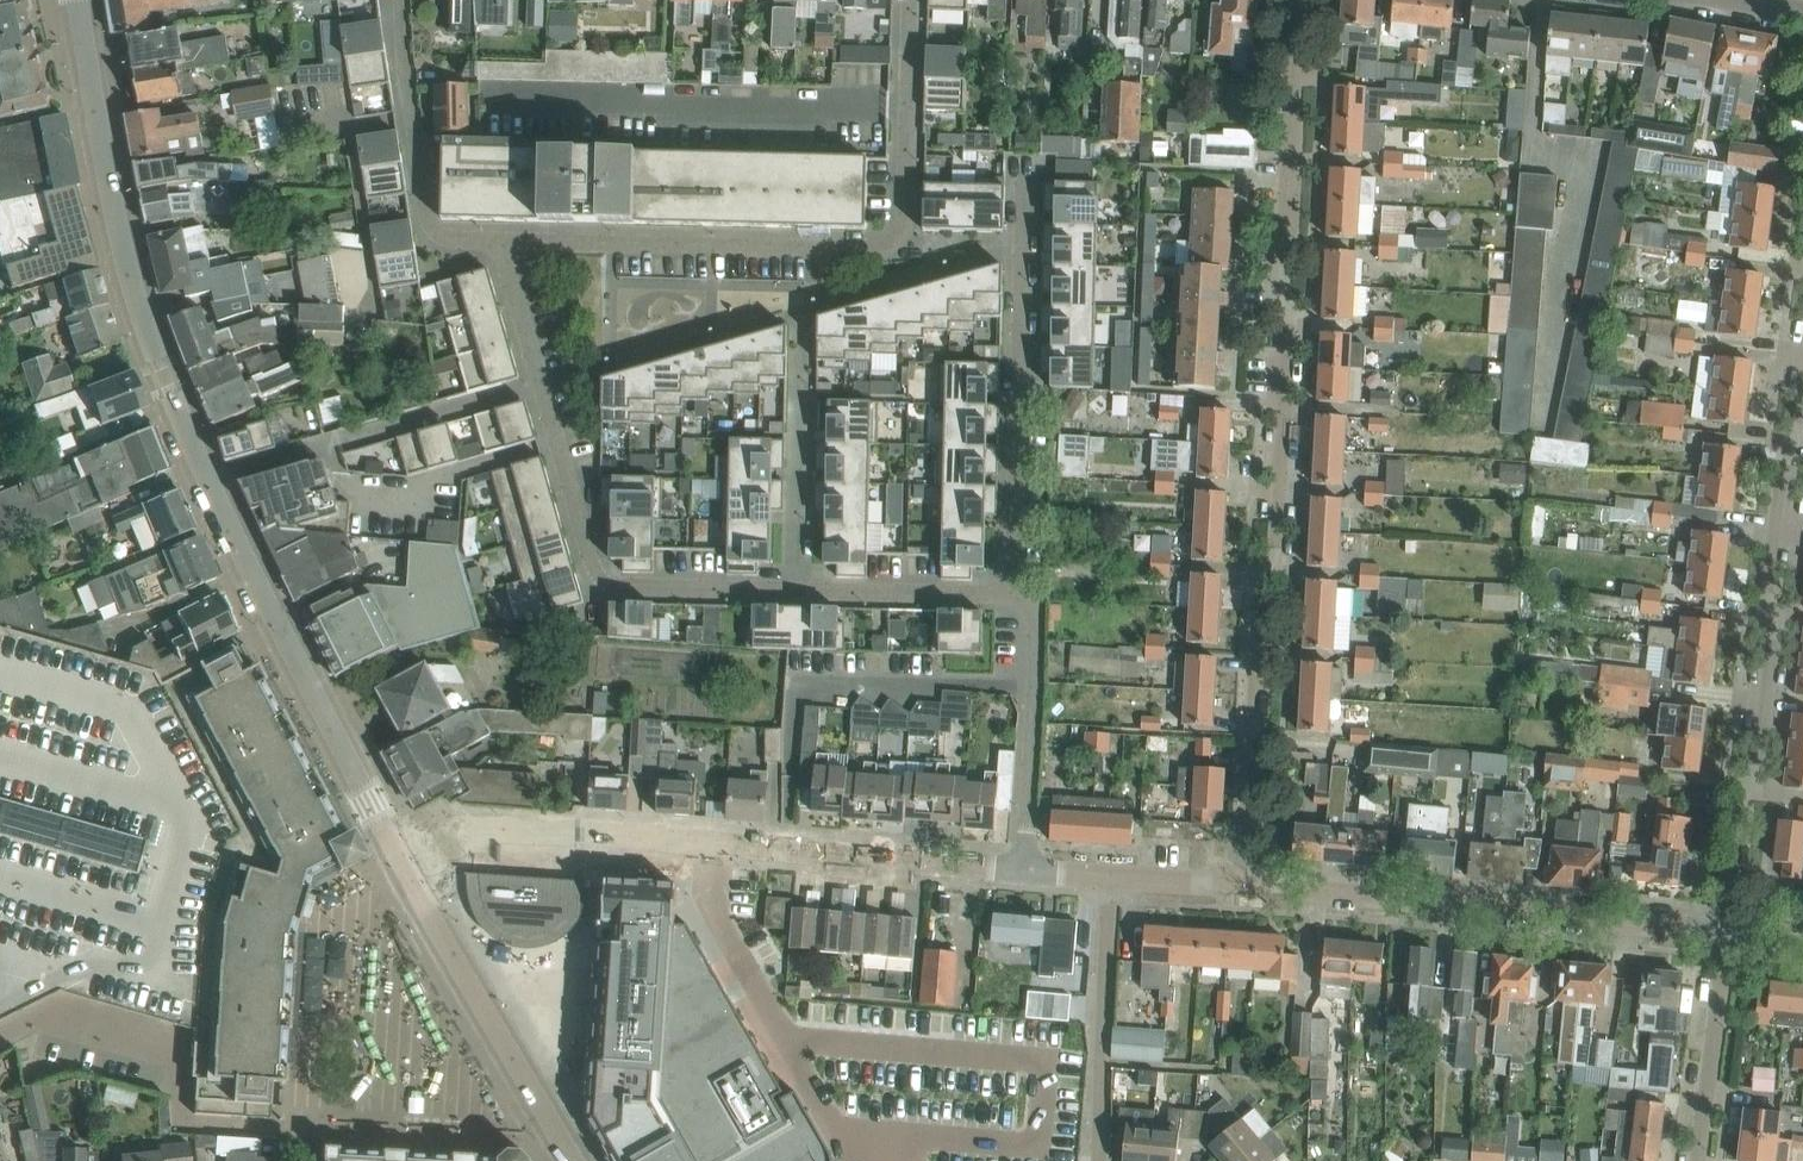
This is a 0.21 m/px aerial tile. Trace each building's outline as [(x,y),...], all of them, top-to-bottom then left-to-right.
[(32,49),(21,0),(0,0),(0,56),(32,49)] [(113,35),(151,28),(148,12),(225,1),(225,0),(107,0),(113,35)] [(448,34),(469,34),(470,0),(449,0),(448,34)] [(497,26),(498,0),(475,0),(475,25),(497,26)] [(674,27),(695,28),(695,17),(713,18),(715,2),(715,0),(675,0),(674,27)] [(711,51),(720,51),(720,49),(720,44),(731,45),(733,1),(742,2),(742,0),(715,0),(715,2),(713,18),(711,48),(711,51)] [(797,0),(775,0),(773,49),(795,50),(797,0)] [(803,1),(818,1),(816,48),(834,49),(836,0),(803,0),(803,1)] [(844,9),(865,10),(866,0),(844,0),(844,9)] [(968,12),(968,0),(929,0),(928,11),(968,12)] [(987,21),(1006,22),(1007,0),(988,0),(987,21)] [(1016,15),(1027,16),(1025,48),(1044,50),(1047,0),(1017,0),(1016,15)] [(1052,12),(1060,12),(1057,49),(1079,50),(1082,0),(1053,0),(1052,12)] [(1098,145),(1137,148),(1141,90),(1143,77),(1145,29),(1146,27),(1144,27),(1143,41),(1141,40),(1139,40),(1142,0),(1110,0),(1109,0),(1107,37),(1116,49),(1124,49),(1123,75),(1123,89),(1102,87),(1098,139),(1098,145)] [(1146,27),(1143,77),(1155,77),(1163,51),(1165,31),(1169,31),(1171,11),(1175,11),(1176,0),(1148,0),(1146,27)] [(1252,45),(1256,0),(1224,0),(1223,9),(1215,9),(1211,54),(1231,55),(1232,43),(1252,45)] [(1341,22),(1339,45),(1358,47),(1358,52),(1357,52),(1355,78),(1376,80),(1382,19),(1373,18),(1375,0),(1343,0),(1341,22)] [(1420,40),(1425,0),(1393,0),(1391,22),(1392,22),(1391,37),(1420,40)] [(1420,40),(1441,43),(1442,29),(1450,30),(1454,0),(1425,0),(1420,40)] [(1471,21),(1470,27),(1493,29),(1490,56),(1526,61),(1530,32),(1507,29),(1510,2),(1494,0),(1473,0),(1471,21)] [(1546,57),(1572,60),(1577,18),(1566,17),(1564,8),(1552,6),(1549,30),(1546,57)] [(550,11),(549,43),(568,43),(569,12),(550,11)] [(1572,60),(1595,62),(1601,12),(1589,11),(1586,19),(1577,18),(1572,60)] [(1595,62),(1620,65),(1624,23),(1614,22),(1612,13),(1601,12),(1595,62)] [(347,15),(340,16),(341,29),(349,28),(347,15)] [(1624,23),(1620,65),(1644,68),(1647,41),(1650,18),(1638,16),(1634,24),(1624,23)] [(881,20),(881,34),(889,34),(890,20),(881,20)] [(1172,36),(1171,54),(1190,56),(1192,32),(1193,21),(1185,20),(1178,27),(1178,31),(1172,36)] [(1661,75),(1679,78),(1683,79),(1693,24),(1671,20),(1664,58),(1661,75)] [(390,84),(381,23),(349,28),(341,29),(351,90),(390,84)] [(1683,79),(1679,78),(1676,95),(1702,100),(1716,29),(1693,24),(1683,79)] [(1738,105),(1749,35),(1738,33),(1737,30),(1731,29),(1728,31),(1723,30),(1716,69),(1727,71),(1721,101),(1716,129),(1733,132),(1738,105)] [(128,38),(133,69),(181,62),(181,69),(184,69),(185,68),(229,61),(225,37),(181,44),(179,30),(128,38)] [(1460,31),(1457,62),(1456,68),(1475,70),(1476,49),(1472,48),(1473,33),(1460,31)] [(953,32),(953,47),(966,48),(967,33),(953,32)] [(1761,37),(1749,35),(1738,105),(1752,107),(1758,77),(1769,80),(1777,40),(1771,39),(1769,36),(1763,35),(1761,37)] [(747,42),(746,71),(758,72),(760,42),(747,42)] [(840,48),(840,65),(859,65),(859,48),(840,48)] [(0,56),(0,118),(45,108),(32,49),(0,56)] [(927,49),(926,51),(924,111),(963,112),(966,51),(927,49)] [(1405,63),(1403,82),(1415,83),(1419,50),(1410,49),(1408,64),(1405,63)] [(703,50),(703,72),(711,72),(711,51),(703,50)] [(1429,52),(1419,50),(1415,83),(1430,85),(1432,66),(1428,66),(1429,52)] [(477,80),(672,85),(673,54),(545,51),(545,64),(476,62),(477,80)] [(711,51),(711,72),(719,73),(720,51),(711,51)] [(264,58),(246,61),(248,79),(267,76),(264,58)] [(1443,61),(1441,86),(1455,87),(1456,68),(1457,62),(1443,61)] [(181,62),(133,69),(139,105),(182,97),(182,96),(195,94),(192,73),(186,74),(185,68),(184,69),(181,69),(181,62)] [(289,66),(267,70),(270,88),(292,84),(289,66)] [(468,85),(456,85),(434,86),(436,134),(469,133),(468,85)] [(1641,85),(1637,103),(1655,107),(1658,88),(1641,85)] [(237,93),(241,121),(273,116),(269,88),(237,93)] [(1337,88),(1335,121),(1364,123),(1371,124),(1371,123),(1380,124),(1381,97),(1378,93),(1366,93),(1366,89),(1337,88)] [(362,104),(353,105),(355,117),(364,115),(362,104)] [(126,116),(135,160),(166,155),(166,157),(192,152),(189,137),(201,135),(197,113),(160,120),(159,110),(126,116)] [(75,187),(79,186),(65,114),(17,124),(0,128),(0,202),(75,187)] [(1507,114),(1506,129),(1509,129),(1519,130),(1523,130),(1523,123),(1524,115),(1507,114)] [(1364,123),(1335,121),(1333,156),(1362,157),(1364,123)] [(1549,134),(1564,136),(1565,125),(1550,123),(1549,134)] [(1565,125),(1564,136),(1585,138),(1586,127),(1565,125)] [(1222,138),(1206,138),(1190,137),(1188,167),(1254,170),(1255,130),(1223,128),(1222,138)] [(1592,139),(1608,141),(1609,131),(1593,129),(1592,139)] [(1609,131),(1608,141),(1614,142),(1613,146),(1627,148),(1629,133),(1609,131)] [(406,195),(397,133),(358,139),(367,201),(406,195)] [(963,151),(995,152),(996,140),(992,135),(964,134),(963,151)] [(1016,135),(1015,154),(1041,155),(1042,136),(1016,135)] [(1042,136),(1041,155),(1056,156),(1056,159),(1080,160),(1081,138),(1042,136)] [(1653,152),(1664,154),(1691,159),(1694,144),(1655,137),(1653,152)] [(1509,138),(1508,149),(1521,150),(1522,139),(1509,138)] [(1727,166),(1776,172),(1779,151),(1730,144),(1727,166)] [(1613,146),(1611,158),(1636,163),(1639,150),(1634,149),(1627,148),(1613,146)] [(865,230),(867,159),(443,148),(441,219),(576,223),(576,209),(599,210),(599,223),(865,230)] [(1383,153),(1383,165),(1402,166),(1403,154),(1383,153)] [(940,156),(925,156),(925,167),(940,168),(940,156)] [(1663,157),(1661,177),(1706,183),(1708,163),(1663,157)] [(1611,158),(1608,170),(1634,174),(1636,163),(1611,158)] [(135,165),(140,191),(188,182),(232,181),(232,183),(245,183),(250,183),(249,165),(195,164),(177,168),(176,161),(144,163),(135,165)] [(1043,209),(1043,213),(1055,214),(1054,224),(1054,225),(1097,226),(1098,184),(1093,184),(1094,172),(1085,171),(1085,161),(1056,161),(1055,183),(1052,183),(1046,183),(1043,183),(1043,202),(1043,209)] [(1402,166),(1383,165),(1382,178),(1432,181),(1433,169),(1425,168),(1402,166)] [(1332,170),(1330,204),(1360,206),(1360,205),(1374,206),(1376,179),(1361,178),(1362,172),(1332,170)] [(1608,170),(1606,184),(1631,189),(1634,174),(1608,170)] [(1147,190),(1157,190),(1158,174),(1148,173),(1147,190)] [(1520,174),(1516,210),(1535,212),(1538,176),(1520,174)] [(1557,177),(1538,176),(1535,212),(1554,213),(1557,177)] [(977,186),(975,232),(1003,233),(1004,187),(998,186),(998,179),(976,178),(975,186),(977,186)] [(188,182),(140,191),(147,226),(174,221),(173,218),(195,217),(193,203),(246,203),(245,193),(266,193),(265,182),(250,183),(245,183),(232,183),(232,181),(188,182)] [(1721,214),(1736,216),(1770,221),(1774,189),(1740,184),(1740,185),(1725,183),(1721,214)] [(1606,184),(1603,198),(1629,203),(1631,189),(1606,184)] [(923,231),(950,232),(951,185),(924,185),(923,231)] [(950,232),(975,232),(977,186),(975,186),(951,185),(950,232)] [(82,210),(75,187),(0,202),(0,239),(82,210)] [(1195,190),(1193,217),(1232,219),(1233,192),(1195,190)] [(1603,198),(1600,211),(1626,216),(1629,203),(1603,198)] [(1374,206),(1360,206),(1330,204),(1328,238),(1358,240),(1358,234),(1373,235),(1374,206)] [(1379,235),(1378,247),(1398,248),(1399,236),(1405,236),(1406,207),(1382,206),(1380,235),(1379,235)] [(66,278),(98,268),(82,210),(0,239),(0,248),(14,288),(65,274),(66,278)] [(1516,210),(1515,229),(1546,231),(1546,232),(1553,232),(1554,213),(1535,212),(1516,210)] [(1600,211),(1598,225),(1623,230),(1626,216),(1600,211)] [(384,212),(369,214),(371,228),(372,228),(387,226),(384,212)] [(352,213),(334,216),(336,229),(354,226),(352,213)] [(1770,221),(1736,216),(1731,248),(1765,252),(1770,221)] [(1193,217),(1191,243),(1230,245),(1232,219),(1193,217)] [(420,284),(411,225),(411,223),(387,226),(372,228),(371,228),(381,290),(420,284)] [(1664,249),(1686,253),(1686,251),(1706,254),(1708,240),(1667,234),(1668,226),(1646,223),(1642,246),(1664,249)] [(1054,254),(1054,264),(1054,266),(1096,267),(1097,226),(1054,225),(1054,224),(1042,224),(1042,254),(1054,254)] [(1598,225),(1595,240),(1621,245),(1623,230),(1598,225)] [(1145,226),(1145,240),(1156,240),(1156,227),(1145,226)] [(202,227),(150,239),(163,295),(185,290),(187,298),(213,292),(216,305),(247,295),(251,308),(270,308),(262,274),(246,278),(243,263),(231,266),(228,255),(210,259),(202,227)] [(1515,229),(1514,242),(1544,245),(1546,232),(1546,231),(1515,229)] [(335,235),(334,247),(364,250),(361,237),(335,235)] [(1123,238),(1123,248),(1135,249),(1135,239),(1123,238)] [(1156,240),(1145,240),(1144,257),(1155,257),(1156,240)] [(1595,240),(1592,254),(1618,259),(1621,245),(1595,240)] [(1514,242),(1513,257),(1543,260),(1544,245),(1514,242)] [(1191,243),(1190,269),(1222,271),(1229,271),(1230,245),(1191,243)] [(1398,248),(1378,247),(1378,260),(1398,261),(1397,278),(1421,279),(1422,250),(1398,248)] [(1686,251),(1686,253),(1684,265),(1704,268),(1706,254),(1686,251)] [(1327,252),(1325,288),(1354,289),(1356,254),(1327,252)] [(1592,254),(1590,268),(1615,273),(1618,259),(1592,254)] [(1513,257),(1512,271),(1542,274),(1543,260),(1513,257)] [(311,262),(300,264),(309,309),(340,309),(338,299),(331,260),(330,258),(311,262)] [(1053,295),(1053,305),(1053,306),(1095,307),(1096,267),(1054,266),(1054,264),(1041,264),(1041,294),(1053,295)] [(974,270),(974,274),(975,274),(973,317),(976,317),(1001,318),(1002,266),(988,270),(974,270)] [(1144,266),(1143,296),(1154,296),(1155,266),(1144,266)] [(66,319),(67,320),(108,305),(98,271),(99,271),(98,268),(66,278),(71,297),(49,304),(50,308),(31,314),(31,316),(18,319),(21,330),(66,319)] [(1184,281),(1183,298),(1227,300),(1227,294),(1220,294),(1222,271),(1190,269),(1187,268),(1187,281),(1184,281)] [(1590,268),(1587,282),(1613,287),(1615,273),(1590,268)] [(437,284),(448,321),(489,309),(489,307),(498,305),(488,270),(437,284)] [(1512,271),(1511,285),(1541,288),(1542,274),(1512,271)] [(1729,271),(1725,303),(1758,307),(1762,276),(1729,271)] [(948,277),(948,281),(949,281),(947,333),(975,333),(976,317),(973,317),(975,274),(974,274),(962,277),(948,277)] [(922,284),(922,289),(923,288),(922,332),(924,332),(947,333),(949,281),(948,281),(936,285),(922,284)] [(1587,282),(1584,296),(1610,301),(1613,287),(1587,282)] [(1510,297),(1510,300),(1540,303),(1541,288),(1511,285),(1510,297)] [(896,292),(896,296),(897,296),(896,339),(898,339),(924,340),(924,332),(922,332),(923,288),(922,289),(910,292),(896,292)] [(1354,289),(1325,288),(1323,320),(1352,322),(1354,289)] [(252,312),(251,308),(247,295),(216,305),(211,307),(217,324),(252,312)] [(870,299),(870,303),(871,303),(870,355),(872,355),(898,355),(898,339),(896,339),(897,296),(896,296),(884,300),(870,299)] [(1154,296),(1143,296),(1142,322),(1153,323),(1154,296)] [(1508,330),(1509,314),(1510,300),(1510,297),(1489,296),(1487,333),(1507,334),(1508,330)] [(1584,296),(1581,314),(1606,319),(1610,301),(1584,296)] [(1184,317),(1184,328),(1218,330),(1220,306),(1227,307),(1227,300),(1183,298),(1182,317),(1184,317)] [(1510,300),(1509,314),(1539,317),(1540,303),(1510,300)] [(1758,307),(1725,303),(1709,301),(1704,333),(1754,339),(1758,307)] [(844,307),(844,311),(845,311),(844,362),(846,362),(872,363),(872,355),(870,355),(871,303),(870,303),(858,307),(844,307)] [(108,305),(67,320),(80,357),(121,343),(108,305)] [(448,321),(458,357),(500,345),(499,343),(508,341),(498,305),(489,307),(489,309),(448,321)] [(1052,335),(1052,345),(1052,347),(1094,347),(1095,307),(1053,306),(1053,305),(1040,305),(1040,335),(1052,335)] [(295,309),(294,334),(344,336),(345,325),(347,325),(347,310),(345,310),(340,309),(309,309),(295,309)] [(194,312),(172,320),(191,372),(220,362),(236,357),(263,348),(264,346),(282,347),(276,329),(270,331),(266,324),(259,326),(258,323),(211,339),(212,339),(199,310),(194,312)] [(845,311),(844,311),(832,314),(819,314),(818,318),(817,361),(824,361),(823,369),(846,370),(846,362),(844,362),(845,311)] [(1509,314),(1508,330),(1538,333),(1539,317),(1509,314)] [(1581,314),(1578,329),(1604,333),(1606,319),(1581,314)] [(1374,318),(1373,331),(1393,332),(1394,331),(1394,319),(1374,318)] [(1645,334),(1647,334),(1695,343),(1697,331),(1677,327),(1678,323),(1648,318),(1645,334)] [(437,324),(426,327),(427,334),(438,330),(437,324)] [(759,331),(758,335),(759,335),(759,387),(760,387),(779,387),(779,379),(786,379),(787,327),(772,331),(759,331)] [(1180,336),(1179,358),(1224,360),(1224,354),(1217,353),(1218,330),(1184,328),(1183,336),(1180,336)] [(1578,329),(1575,342),(1601,346),(1604,333),(1578,329)] [(1141,330),(1140,356),(1151,356),(1152,330),(1141,330)] [(1507,334),(1506,345),(1537,347),(1538,333),(1508,330),(1507,334)] [(1130,331),(1115,331),(1114,345),(1130,345),(1130,331)] [(1393,332),(1373,331),(1373,341),(1408,342),(1408,331),(1394,331),(1393,332)] [(1322,334),(1320,369),(1350,370),(1350,369),(1365,370),(1367,346),(1351,345),(1352,336),(1322,334)] [(1695,343),(1647,334),(1644,353),(1673,358),(1674,352),(1692,355),(1695,343)] [(733,339),(733,343),(732,394),(760,395),(760,387),(759,387),(759,335),(758,335),(746,339),(733,339)] [(500,345),(458,357),(468,394),(519,379),(515,366),(508,341),(499,343),(500,345)] [(1575,342),(1573,356),(1598,361),(1601,346),(1575,342)] [(707,346),(707,350),(706,394),(708,394),(732,394),(733,343),(720,346),(707,346)] [(1052,347),(1052,345),(1040,345),(1039,375),(1051,376),(1051,388),(1093,389),(1094,347),(1052,347)] [(1506,345),(1505,359),(1536,362),(1537,347),(1506,345)] [(985,358),(1000,358),(1000,348),(986,347),(985,358)] [(949,348),(949,356),(962,357),(962,348),(949,348)] [(681,353),(681,358),(681,357),(680,401),(683,401),(708,402),(708,394),(706,394),(707,350),(694,354),(681,353)] [(922,351),(922,363),(939,364),(939,351),(922,351)] [(191,372),(203,399),(245,381),(246,383),(266,375),(267,377),(285,369),(297,370),(296,367),(293,359),(283,363),(280,354),(266,360),(265,358),(239,367),(236,357),(220,362),(191,372)] [(66,367),(53,371),(48,356),(21,364),(34,403),(74,390),(66,367)] [(1151,356),(1140,356),(1139,389),(1150,389),(1151,356)] [(1573,356),(1570,370),(1596,375),(1598,361),(1573,356)] [(655,361),(655,365),(656,365),(654,416),(657,416),(682,417),(683,401),(680,401),(681,357),(681,358),(668,361),(655,361)] [(1224,360),(1179,358),(1178,376),(1181,376),(1180,389),(1215,391),(1216,366),(1223,367),(1224,360)] [(1718,358),(1714,390),(1747,394),(1751,362),(1718,358)] [(1505,365),(1504,374),(1534,376),(1536,362),(1505,359),(1505,365)] [(938,406),(945,407),(945,405),(987,406),(987,405),(987,395),(999,395),(1000,365),(939,364),(938,406)] [(1490,364),(1489,378),(1504,379),(1504,374),(1505,365),(1490,364)] [(629,368),(629,373),(630,372),(629,424),(631,424),(656,424),(657,416),(654,416),(656,365),(655,365),(643,369),(629,368)] [(245,381),(203,399),(214,426),(257,408),(252,397),(261,396),(262,399),(302,382),(297,370),(285,369),(267,377),(266,375),(246,383),(245,381)] [(1350,370),(1320,369),(1319,402),(1348,404),(1350,370)] [(1570,370),(1567,384),(1593,389),(1596,375),(1570,370)] [(146,407),(132,372),(87,389),(86,387),(57,398),(63,413),(92,401),(101,425),(146,407)] [(630,372),(629,373),(617,376),(603,376),(603,380),(602,423),(608,423),(608,431),(631,432),(631,424),(629,424),(630,372)] [(1504,379),(1503,389),(1533,391),(1534,376),(1504,374),(1504,379)] [(1125,376),(1110,375),(1110,389),(1125,390),(1125,376)] [(1486,378),(1484,400),(1502,401),(1503,389),(1504,379),(1489,378),(1486,378)] [(384,407),(414,409),(416,386),(386,384),(384,407)] [(817,384),(817,394),(832,395),(832,384),(817,384)] [(854,384),(854,394),(870,395),(870,385),(854,384)] [(880,384),(880,395),(895,395),(895,385),(880,384)] [(1567,384),(1565,398),(1590,403),(1593,389),(1567,384)] [(1502,401),(1502,403),(1532,406),(1533,391),(1503,389),(1502,401)] [(1747,394),(1714,390),(1710,421),(1743,426),(1747,394)] [(1370,392),(1370,405),(1389,407),(1390,394),(1370,392)] [(1565,398),(1562,411),(1588,416),(1590,403),(1565,398)] [(828,432),(828,442),(828,443),(870,444),(870,445),(877,446),(878,403),(817,401),(816,431),(828,432)] [(1626,423),(1662,427),(1683,430),(1685,407),(1628,401),(1626,423)] [(475,417),(486,455),(536,440),(525,402),(475,417)] [(1476,402),(1476,411),(1486,412),(1487,402),(1476,402)] [(1502,403),(1501,418),(1531,420),(1532,406),(1502,403)] [(945,405),(945,407),(944,445),(944,446),(986,447),(986,446),(986,435),(998,436),(999,405),(987,405),(987,406),(945,405)] [(1158,421),(1178,422),(1179,409),(1159,408),(1158,421)] [(1202,410),(1200,444),(1228,446),(1230,412),(1202,410)] [(1562,411),(1559,426),(1585,431),(1588,416),(1562,411)] [(1318,417),(1316,450),(1346,452),(1347,418),(1318,417)] [(1369,418),(1368,432),(1387,434),(1388,419),(1369,418)] [(1531,420),(1501,418),(1500,433),(1530,435),(1531,420)] [(268,421),(219,436),(221,441),(220,441),(226,463),(227,463),(276,449),(268,421)] [(719,421),(719,431),(732,431),(733,422),(719,421)] [(746,421),(745,432),(758,432),(758,421),(746,421)] [(448,424),(439,427),(397,439),(408,477),(459,462),(455,451),(448,424)] [(770,424),(770,435),(783,435),(783,425),(770,424)] [(1585,431),(1559,426),(1557,441),(1582,444),(1585,431)] [(170,470),(171,469),(154,427),(72,461),(73,464),(0,493),(0,547),(97,507),(128,495),(125,488),(170,470)] [(1683,430),(1662,427),(1661,441),(1687,443),(1689,431),(1683,430)] [(704,429),(699,428),(683,428),(683,439),(699,439),(704,439),(704,429)] [(71,434),(46,444),(53,461),(78,451),(71,434)] [(1176,434),(1176,442),(1185,443),(1185,435),(1176,434)] [(918,435),(910,435),(910,444),(918,444),(918,435)] [(1058,476),(1089,478),(1091,438),(1060,436),(1058,476)] [(1535,438),(1531,462),(1565,466),(1568,443),(1535,438)] [(730,440),(729,480),(729,481),(771,482),(771,481),(772,471),(784,471),(784,441),(730,440)] [(1156,471),(1155,482),(1174,483),(1175,472),(1183,473),(1184,471),(1199,472),(1198,478),(1226,480),(1228,446),(1200,444),(1185,443),(1176,442),(1153,440),(1151,470),(1156,471)] [(827,472),(827,482),(827,484),(869,485),(870,445),(870,444),(828,443),(828,442),(816,442),(815,472),(827,472)] [(936,487),(944,488),(944,486),(985,488),(985,486),(985,476),(998,476),(998,446),(986,446),(986,447),(944,446),(944,445),(937,445),(936,487)] [(1705,445),(1701,477),(1736,481),(1740,449),(1705,445)] [(476,458),(472,446),(455,451),(459,462),(476,458)] [(904,446),(891,446),(891,455),(904,455),(904,446)] [(1346,452),(1316,450),(1314,485),(1344,486),(1346,452)] [(666,456),(666,471),(681,471),(681,456),(666,456)] [(493,480),(501,510),(543,498),(543,496),(551,493),(541,458),(491,473),(493,480)] [(367,460),(366,473),(383,475),(385,461),(367,460)] [(601,460),(601,471),(616,471),(616,460),(601,460)] [(1503,466),(1502,484),(1525,486),(1526,468),(1503,466)] [(252,485),(243,487),(256,515),(255,516),(263,533),(263,534),(264,534),(264,533),(279,526),(282,533),(306,534),(305,534),(347,537),(351,504),(338,502),(335,491),(333,492),(327,470),(326,470),(302,468),(252,482),(252,485)] [(493,480),(491,473),(477,477),(479,484),(493,480)] [(1736,481),(1701,477),(1701,478),(1686,476),(1683,504),(1697,506),(1697,508),(1708,510),(1732,513),(1736,481)] [(612,508),(612,519),(654,520),(654,521),(661,522),(662,479),(601,477),(600,507),(612,508)] [(692,479),(681,479),(681,494),(692,494),(692,479)] [(721,523),(728,523),(728,522),(770,523),(771,511),(783,511),(784,481),(771,481),(771,482),(729,481),(729,480),(722,480),(721,523)] [(826,512),(826,524),(868,525),(869,485),(827,484),(827,482),(815,482),(814,512),(826,512)] [(1174,483),(1155,482),(1155,486),(1155,495),(1173,496),(1174,483)] [(1366,482),(1365,494),(1384,496),(1385,483),(1366,482)] [(944,486),(944,488),(942,527),(984,528),(984,516),(997,517),(997,486),(985,486),(985,488),(944,486)] [(1146,486),(1146,495),(1155,495),(1155,486),(1146,486)] [(900,487),(884,487),(883,503),(900,503),(900,487)] [(914,487),(914,497),(926,497),(927,487),(914,487)] [(179,489),(157,498),(142,505),(111,518),(118,533),(131,528),(141,552),(196,529),(179,489)] [(501,510),(512,545),(553,533),(553,532),(562,529),(551,493),(543,496),(543,498),(501,510)] [(1197,511),(1196,527),(1223,528),(1225,494),(1198,493),(1198,498),(1190,498),(1190,511),(1197,511)] [(1384,496),(1365,494),(1364,507),(1382,508),(1384,496)] [(1313,499),(1311,533),(1341,535),(1343,501),(1313,499)] [(1672,518),(1674,505),(1655,502),(1653,516),(1672,518)] [(66,520),(72,534),(102,521),(97,507),(66,520)] [(1532,507),(1529,538),(1542,539),(1545,508),(1532,507)] [(1672,518),(1653,516),(1652,527),(1671,530),(1672,518)] [(654,520),(612,519),(611,560),(623,561),(622,573),(653,573),(654,521),(654,520)] [(458,547),(460,524),(434,522),(434,529),(428,529),(426,544),(458,547)] [(728,522),(728,523),(727,575),(757,576),(758,564),(770,564),(770,523),(728,522)] [(868,525),(826,524),(825,565),(837,565),(836,578),(867,578),(868,525)] [(263,534),(286,580),(320,564),(323,569),(353,555),(347,537),(305,534),(306,534),(282,533),(279,526),(264,533),(264,534),(263,534)] [(984,528),(942,527),(941,580),(971,581),(971,569),(983,569),(984,528)] [(1223,528),(1196,527),(1194,561),(1221,562),(1223,528)] [(512,545),(522,581),(564,569),(563,567),(572,565),(562,529),(553,532),(553,533),(512,545)] [(1696,532),(1692,564),(1724,568),(1728,536),(1696,532)] [(1341,535),(1311,533),(1309,567),(1339,569),(1341,535)] [(1566,535),(1565,549),(1583,551),(1583,542),(1576,536),(1566,535)] [(217,577),(199,537),(104,577),(120,615),(157,607),(174,603),(185,597),(183,592),(217,577)] [(478,542),(464,545),(467,558),(481,554),(478,542)] [(310,627),(318,643),(336,678),(399,647),(401,651),(481,629),(471,595),(468,583),(458,547),(426,544),(410,543),(408,589),(369,586),(369,585),(344,597),(343,595),(313,610),(319,622),(310,627)] [(1151,554),(1151,565),(1169,566),(1170,555),(1151,554)] [(359,571),(353,555),(323,569),(320,564),(286,580),(297,602),(332,585),(359,571)] [(1361,564),(1360,577),(1379,578),(1380,566),(1361,564)] [(1724,568),(1692,564),(1687,595),(1720,600),(1724,568)] [(522,581),(507,585),(517,622),(583,604),(572,565),(563,567),(564,569),(522,581)] [(1169,566),(1151,565),(1150,577),(1169,578),(1169,566)] [(1194,575),(1192,608),(1192,609),(1219,611),(1221,577),(1194,575)] [(1379,578),(1360,577),(1359,589),(1378,591),(1379,578)] [(483,578),(468,583),(471,595),(487,591),(483,578)] [(1408,596),(1409,580),(1379,578),(1378,591),(1378,594),(1408,596)] [(1308,581),(1306,615),(1336,617),(1351,618),(1353,591),(1338,590),(1338,583),(1332,583),(1308,581)] [(1643,588),(1641,601),(1661,603),(1662,591),(1643,588)] [(34,589),(15,596),(29,637),(59,646),(105,659),(108,649),(97,623),(63,632),(48,631),(34,589)] [(160,624),(176,653),(180,660),(211,645),(237,631),(227,611),(232,609),(225,596),(220,598),(218,594),(160,624)] [(29,637),(15,596),(0,601),(0,629),(29,637)] [(1661,603),(1641,601),(1640,614),(1659,616),(1661,603)] [(610,604),(609,639),(659,642),(660,619),(652,619),(653,605),(610,604)] [(1049,606),(1049,619),(1062,619),(1062,606),(1049,606)] [(755,650),(795,651),(796,608),(754,607),(754,622),(747,622),(746,648),(755,650)] [(796,608),(795,651),(844,652),(845,624),(837,624),(838,609),(796,608)] [(1219,611),(1192,609),(1190,643),(1217,645),(1219,611)] [(931,654),(945,654),(982,655),(982,613),(940,612),(939,626),(932,626),(931,654)] [(1336,617),(1306,615),(1304,649),(1334,651),(1336,617)] [(569,635),(582,635),(577,617),(565,621),(569,635)] [(1654,646),(1654,648),(1669,650),(1713,655),(1717,623),(1685,619),(1683,631),(1649,627),(1647,645),(1654,646)] [(1382,620),(1381,633),(1396,634),(1396,620),(1382,620)] [(890,621),(889,638),(904,639),(904,622),(890,621)] [(722,646),(723,626),(705,625),(705,645),(722,646)] [(60,992),(103,970),(197,997),(195,1031),(192,1077),(197,1077),(194,1113),(270,1118),(271,1105),(278,1105),(279,1082),(281,1083),(282,1083),(284,1083),(284,1081),(285,1069),(285,1067),(283,1067),(285,1030),(287,1030),(287,1028),(289,1003),(289,1001),(287,1001),(289,964),(292,964),(292,962),(293,938),(293,936),(292,935),(296,922),(297,922),(298,919),(303,901),(306,891),(307,889),(306,888),(309,877),(335,863),(338,869),(339,872),(342,870),(363,859),(365,858),(364,855),(353,835),(351,832),(349,833),(343,836),(323,798),(325,797),(324,795),(312,774),(311,772),(310,773),(292,740),(294,739),(293,737),(282,715),(281,713),(279,714),(261,682),(263,681),(262,679),(257,669),(256,667),(254,668),(253,668),(251,669),(238,645),(236,646),(233,648),(233,647),(217,656),(212,646),(211,646),(211,645),(180,660),(176,653),(160,661),(148,639),(132,648),(127,665),(105,659),(59,646),(29,637),(0,629),(0,1021),(60,992)] [(687,629),(687,643),(702,643),(702,629),(687,629)] [(473,633),(470,651),(498,657),(498,655),(518,659),(521,644),(501,641),(501,638),(473,633)] [(1146,635),(1145,649),(1165,650),(1165,636),(1146,635)] [(875,636),(874,650),(888,651),(889,637),(875,636)] [(1165,650),(1145,649),(1118,647),(1118,650),(1070,647),(1068,673),(1140,679),(1140,671),(1144,672),(1145,668),(1163,669),(1165,650)] [(1356,647),(1355,659),(1374,661),(1375,648),(1356,647)] [(1604,667),(1602,686),(1668,694),(1670,682),(1709,687),(1713,655),(1669,650),(1665,681),(1650,679),(1651,673),(1604,667)] [(1187,690),(1187,691),(1214,693),(1216,659),(1192,658),(1189,657),(1188,663),(1187,690)] [(1374,661),(1355,659),(1354,672),(1372,673),(1374,661)] [(427,664),(402,681),(381,692),(404,734),(425,722),(447,709),(436,688),(437,687),(436,683),(464,683),(455,666),(427,664)] [(1303,664),(1301,698),(1331,699),(1341,700),(1343,669),(1333,669),(1333,665),(1303,664)] [(1051,671),(1050,682),(1058,683),(1059,672),(1051,671)] [(1669,738),(1702,743),(1706,710),(1667,705),(1668,694),(1602,686),(1599,707),(1629,711),(1630,702),(1660,706),(1657,736),(1669,738)] [(943,691),(941,704),(941,706),(971,708),(972,693),(943,691)] [(1214,693),(1187,691),(1185,725),(1212,727),(1214,693)] [(850,727),(881,729),(882,712),(881,711),(860,697),(851,710),(850,727)] [(1331,699),(1301,698),(1299,732),(1329,733),(1331,699)] [(908,731),(910,714),(889,700),(881,711),(882,712),(881,729),(908,731)] [(918,702),(910,714),(940,732),(941,706),(941,704),(918,702)] [(460,713),(427,731),(444,761),(452,757),(451,755),(491,734),(477,710),(460,713)] [(566,714),(477,710),(491,734),(499,731),(565,736),(566,714)] [(1403,715),(1395,715),(1372,714),(1370,729),(1353,728),(1353,741),(1366,742),(1372,742),(1401,744),(1403,715)] [(1121,729),(1161,731),(1161,718),(1122,715),(1121,729)] [(1789,752),(1802,753),(1802,716),(1794,715),(1789,752)] [(632,719),(629,757),(646,758),(649,720),(632,719)] [(649,720),(646,758),(660,759),(658,790),(656,814),(694,816),(696,792),(697,783),(706,784),(708,765),(677,763),(678,756),(676,756),(660,755),(661,744),(663,721),(649,720)] [(803,728),(802,749),(817,750),(818,729),(803,728)] [(782,763),(782,730),(765,730),(765,763),(782,763)] [(444,761),(427,731),(405,744),(384,755),(415,811),(446,795),(451,803),(458,800),(451,788),(468,779),(462,768),(459,770),(452,757),(444,761)] [(1084,752),(1096,753),(1097,733),(1085,732),(1084,752)] [(1097,733),(1096,753),(1109,754),(1111,734),(1097,733)] [(1702,743),(1669,738),(1665,770),(1698,774),(1702,743)] [(1197,756),(1211,757),(1212,741),(1198,740),(1197,756)] [(1363,772),(1399,776),(1401,745),(1401,744),(1366,742),(1363,772)] [(1399,776),(1433,780),(1435,780),(1437,762),(1438,749),(1401,745),(1399,776)] [(1470,752),(1438,749),(1437,762),(1469,764),(1470,752)] [(965,784),(962,824),(962,829),(995,831),(997,806),(1010,807),(1009,813),(1010,813),(1015,753),(998,752),(997,775),(985,774),(984,786),(965,784)] [(1509,754),(1474,752),(1473,767),(1508,770),(1509,754)] [(1789,752),(1785,789),(1802,791),(1802,753),(1789,752)] [(1543,787),(1582,793),(1584,780),(1587,759),(1545,754),(1543,787)] [(811,812),(843,814),(847,777),(847,770),(828,769),(829,757),(801,755),(799,785),(813,786),(811,812)] [(1619,776),(1620,776),(1638,779),(1640,758),(1626,756),(1625,763),(1621,762),(1619,776)] [(842,819),(874,822),(878,761),(865,760),(863,778),(847,777),(843,814),(842,819)] [(904,824),(904,819),(905,781),(890,780),(891,762),(878,761),(874,822),(904,824)] [(1329,805),(1333,767),(1332,767),(1332,765),(1306,763),(1304,784),(1317,785),(1315,804),(1329,805)] [(904,819),(933,822),(937,765),(924,764),(924,776),(906,774),(905,781),(904,819)] [(933,822),(962,824),(965,784),(966,780),(950,778),(951,766),(937,765),(933,822)] [(462,767),(462,768),(468,779),(451,788),(458,800),(459,799),(462,804),(512,808),(515,772),(462,767)] [(1179,767),(1177,786),(1209,788),(1208,797),(1222,797),(1224,770),(1197,769),(1179,767)] [(1323,864),(1354,867),(1357,832),(1356,832),(1342,831),(1348,768),(1333,767),(1329,805),(1327,829),(1323,864)] [(627,812),(629,778),(610,777),(610,769),(592,768),(589,809),(627,812)] [(537,774),(515,772),(512,808),(534,810),(537,774)] [(731,783),(730,795),(728,819),(763,822),(767,774),(752,772),(751,785),(731,783)] [(1638,779),(1620,776),(1618,795),(1646,798),(1648,780),(1638,779)] [(1209,788),(1177,786),(1176,800),(1195,801),(1193,824),(1211,825),(1212,811),(1221,812),(1222,797),(1208,797),(1209,788)] [(1503,814),(1496,881),(1522,884),(1523,869),(1536,870),(1543,839),(1526,838),(1525,847),(1515,846),(1516,829),(1523,830),(1527,793),(1505,790),(1503,814)] [(1050,840),(1066,841),(1066,828),(1074,828),(1076,798),(1053,796),(1050,840)] [(1066,841),(1090,843),(1093,799),(1076,798),(1074,828),(1066,828),(1066,841)] [(1660,798),(1654,848),(1688,852),(1692,821),(1674,818),(1676,800),(1660,798)] [(1090,843),(1116,845),(1117,832),(1109,831),(1111,800),(1093,799),(1090,843)] [(1117,832),(1116,845),(1131,846),(1134,802),(1111,800),(1109,831),(1117,832)] [(1399,871),(1427,874),(1433,808),(1417,806),(1414,838),(1403,837),(1399,870),(1399,871)] [(1777,846),(1789,848),(1790,840),(1802,842),(1802,807),(1800,807),(1798,824),(1780,822),(1777,846)] [(1433,808),(1427,874),(1453,877),(1457,842),(1446,841),(1449,809),(1433,808)] [(1579,829),(1573,889),(1601,892),(1603,872),(1598,872),(1600,851),(1597,851),(1600,812),(1581,810),(1579,829)] [(1357,832),(1354,867),(1385,870),(1388,835),(1371,834),(1374,813),(1359,811),(1356,832),(1357,832)] [(1467,878),(1496,881),(1503,814),(1486,812),(1482,844),(1471,843),(1467,878)] [(1292,861),(1323,864),(1327,829),(1295,826),(1292,861)] [(1544,886),(1573,889),(1579,829),(1556,826),(1552,867),(1546,867),(1544,886)] [(1777,846),(1775,863),(1785,864),(1783,878),(1800,880),(1802,856),(1802,857),(1802,842),(1790,840),(1789,848),(1777,846)] [(1634,845),(1628,844),(1626,866),(1636,867),(1634,882),(1649,884),(1683,889),(1688,852),(1654,848),(1634,845)] [(465,874),(465,875),(467,876),(478,876),(477,883),(477,891),(478,898),(481,904),(484,911),(487,917),(492,922),(497,927),(503,931),(509,935),(516,937),(524,938),(531,938),(538,937),(546,935),(552,932),(559,928),(564,923),(569,917),(581,918),(580,921),(582,921),(585,882),(465,874)] [(590,1119),(614,1160),(818,1160),(782,1099),(781,1100),(779,1095),(783,1093),(730,1000),(728,1001),(721,990),(721,989),(719,984),(720,983),(686,924),(685,925),(685,926),(675,925),(677,886),(606,882),(590,1119)] [(790,948),(814,950),(818,911),(791,909),(791,900),(782,899),(767,897),(764,928),(791,930),(790,948)] [(814,950),(838,952),(842,913),(818,911),(814,950)] [(838,952),(862,954),(866,915),(842,913),(838,952)] [(862,967),(888,970),(892,918),(866,915),(862,954),(864,954),(862,967)] [(1041,947),(1040,966),(1039,977),(1054,978),(1054,973),(1072,975),(1077,922),(1058,921),(1044,919),(994,915),(991,943),(1041,947)] [(892,918),(888,970),(912,972),(916,920),(892,918)] [(1159,1002),(1163,1003),(1163,1002),(1173,1003),(1174,988),(1169,988),(1170,965),(1173,931),(1145,929),(1141,989),(1160,990),(1159,1002)] [(1200,933),(1173,931),(1170,965),(1198,967),(1200,933)] [(1228,935),(1200,933),(1198,967),(1225,969),(1228,935)] [(1257,937),(1228,935),(1225,969),(1254,971),(1257,937)] [(1285,939),(1257,937),(1254,971),(1253,978),(1281,981),(1280,994),(1295,995),(1298,957),(1284,956),(1285,939)] [(1349,1000),(1351,981),(1355,944),(1325,941),(1320,997),(1349,1000)] [(1355,944),(1351,981),(1366,982),(1364,1002),(1378,1004),(1384,947),(1355,944)] [(1408,949),(1406,973),(1404,986),(1411,987),(1410,996),(1405,995),(1404,1004),(1409,1004),(1408,1018),(1408,1037),(1431,1039),(1432,1051),(1435,1052),(1436,1019),(1429,1019),(1432,988),(1433,976),(1435,952),(1408,949)] [(920,1004),(952,1007),(957,953),(925,951),(920,1004)] [(1474,995),(1475,980),(1477,956),(1452,954),(1450,977),(1449,990),(1456,991),(1453,1019),(1459,1019),(1455,1069),(1474,1070),(1474,1054),(1478,1019),(1471,1019),(1473,995),(1474,995)] [(1491,1055),(1511,1056),(1512,1036),(1506,1036),(1514,959),(1494,957),(1492,975),(1485,974),(1483,1001),(1495,1002),(1493,1023),(1494,1023),(1491,1055)] [(1512,1036),(1511,1056),(1525,1058),(1527,1036),(1521,1035),(1524,1005),(1535,1006),(1538,979),(1531,978),(1532,963),(1515,961),(1515,959),(1514,959),(1506,1036),(1512,1036)] [(1559,1064),(1574,1065),(1575,1065),(1583,966),(1555,963),(1553,982),(1558,982),(1556,1002),(1565,1003),(1559,1064)] [(1575,1065),(1574,1065),(1573,1081),(1583,1081),(1584,1066),(1587,1066),(1592,1026),(1594,1005),(1608,1006),(1612,969),(1583,966),(1575,1065)] [(1652,1032),(1651,1047),(1675,1050),(1682,975),(1644,972),(1641,1005),(1660,1007),(1658,1033),(1652,1032)] [(821,994),(835,995),(836,984),(822,983),(821,994)] [(836,984),(835,995),(850,997),(851,985),(836,984)] [(1779,1026),(1788,1027),(1792,987),(1771,985),(1769,1001),(1758,1000),(1755,1024),(1779,1026)] [(801,988),(786,986),(785,997),(800,999),(801,988)] [(869,998),(885,1000),(886,988),(870,987),(869,998)] [(1802,1029),(1802,988),(1792,987),(1788,1027),(1802,1029)] [(886,988),(885,1000),(898,1001),(899,989),(886,988)] [(1440,1020),(1444,989),(1432,988),(1429,1019),(1436,1019),(1440,1020)] [(1028,992),(1026,1018),(1068,1022),(1071,996),(1028,992)] [(1217,1006),(1230,1007),(1231,992),(1218,992),(1217,1006)] [(1172,1018),(1173,1003),(1163,1002),(1163,1003),(1161,1018),(1172,1018)] [(1217,1006),(1216,1021),(1229,1022),(1230,1007),(1217,1006)] [(1290,1057),(1310,1058),(1311,1058),(1312,1019),(1311,1019),(1311,1014),(1293,1013),(1290,1057)] [(1371,1016),(1371,1031),(1387,1032),(1388,1017),(1371,1016)] [(1387,1041),(1386,1041),(1385,1055),(1402,1056),(1403,1018),(1388,1017),(1387,1041)] [(1311,1058),(1310,1058),(1309,1092),(1327,1093),(1329,1019),(1312,1019),(1311,1058)] [(1163,1063),(1165,1032),(1113,1029),(1111,1059),(1163,1063)] [(1595,1070),(1611,1071),(1612,1065),(1615,1043),(1598,1041),(1595,1070)] [(1802,1069),(1802,1050),(1795,1049),(1792,1068),(1802,1069)] [(1232,1053),(1231,1075),(1247,1076),(1247,1053),(1232,1053)] [(1611,1071),(1609,1088),(1666,1094),(1670,1094),(1672,1080),(1636,1076),(1637,1068),(1612,1065),(1611,1071)] [(1775,1070),(1753,1069),(1752,1093),(1774,1094),(1775,1070)] [(1157,1087),(1158,1073),(1150,1072),(1139,1071),(1138,1085),(1157,1087)] [(106,1084),(102,1098),(132,1106),(135,1092),(106,1084)] [(1621,1111),(1618,1132),(1661,1137),(1666,1094),(1609,1088),(1609,1090),(1610,1090),(1609,1101),(1637,1104),(1636,1113),(1621,1111)] [(1221,1160),(1234,1160),(1258,1141),(1225,1100),(1210,1113),(1195,1111),(1193,1140),(1207,1142),(1207,1134),(1214,1134),(1218,1139),(1209,1147),(1221,1160)] [(1745,1109),(1742,1136),(1779,1141),(1782,1114),(1745,1109)] [(1193,1140),(1195,1111),(1181,1110),(1180,1118),(1168,1117),(1167,1130),(1153,1128),(1150,1160),(1176,1160),(1178,1139),(1193,1140)] [(1505,1160),(1537,1160),(1538,1150),(1519,1149),(1520,1117),(1508,1117),(1506,1145),(1505,1160)] [(1153,1128),(1118,1125),(1115,1152),(1124,1153),(1123,1160),(1150,1160),(1153,1128)] [(32,1131),(33,1131),(32,1128),(18,1131),(25,1160),(39,1160),(32,1131)] [(1289,1150),(1271,1130),(1258,1141),(1234,1160),(1276,1160),(1289,1150)] [(39,1160),(84,1160),(84,1150),(65,1150),(65,1131),(33,1131),(32,1131),(39,1160)] [(1618,1132),(1615,1158),(1602,1157),(1602,1160),(1658,1160),(1661,1137),(1618,1132)] [(254,1160),(255,1139),(207,1136),(206,1147),(216,1148),(215,1155),(227,1155),(227,1160),(273,1160),(254,1160)] [(1739,1160),(1791,1160),(1793,1147),(1790,1147),(1791,1142),(1779,1141),(1742,1136),(1739,1160)] [(1443,1159),(1466,1160),(1467,1160),(1468,1142),(1444,1140),(1443,1159)] [(1388,1154),(1399,1160),(1400,1160),(1407,1150),(1396,1142),(1388,1154)] [(1540,1160),(1564,1160),(1565,1144),(1542,1142),(1540,1160)] [(121,1160),(191,1160),(190,1143),(159,1147),(159,1153),(120,1157),(121,1160)] [(1506,1145),(1473,1143),(1472,1160),(1505,1160),(1506,1145)] [(524,1153),(511,1152),(503,1159),(501,1160),(480,1159),(480,1157),(456,1156),(456,1158),(412,1155),(412,1153),(387,1152),(387,1154),(343,1152),(344,1150),(330,1149),(329,1160),(532,1160),(524,1153)]
